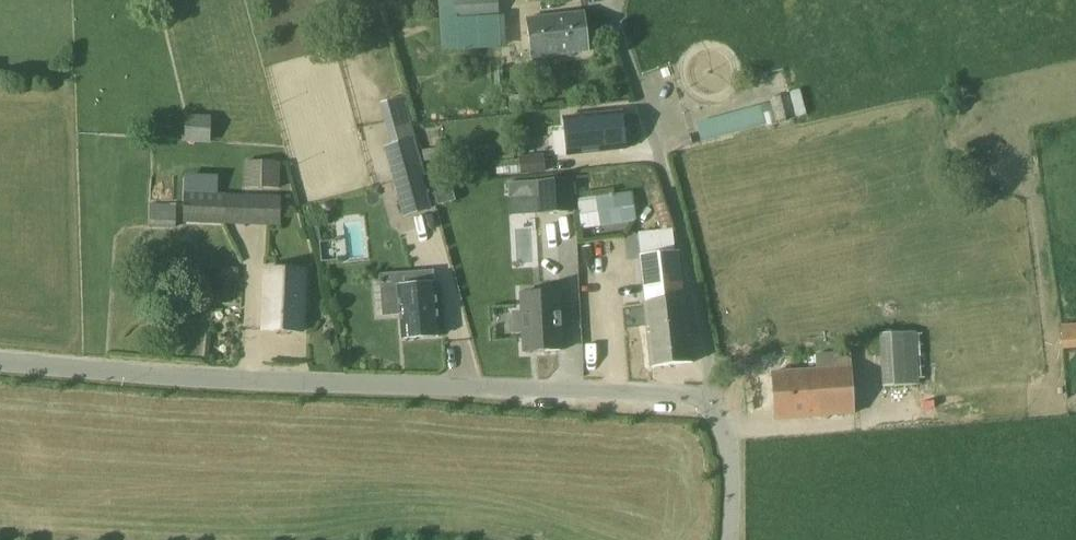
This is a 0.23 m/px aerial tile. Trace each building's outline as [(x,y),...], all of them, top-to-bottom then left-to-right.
[(498,0),(454,0),(455,17),(499,15),(498,0)] [(588,51),(584,13),(527,19),(532,58),(588,51)] [(506,48),(504,16),(454,18),(456,50),(506,48)] [(770,101),(697,123),(703,140),(775,119),(770,101)] [(625,149),(622,112),(566,118),(570,155),(625,149)] [(211,141),(212,114),(187,114),(186,140),(211,141)] [(691,142),(690,135),(679,138),(681,145),(691,142)] [(388,154),(392,166),(406,216),(432,208),(412,137),(386,145),(388,154)] [(547,173),(544,154),(520,156),(522,175),(547,173)] [(244,187),(281,188),(282,162),(245,160),(244,187)] [(569,180),(508,184),(509,200),(542,198),(544,217),(572,215),(569,180)] [(184,222),(281,226),(282,195),(185,192),(184,222)] [(594,197),(598,228),(634,223),(629,192),(594,197)] [(150,228),(177,229),(177,205),(151,203),(150,228)] [(693,363),(681,251),(642,255),(647,302),(645,302),(652,368),(693,363)] [(263,330),(304,332),(306,270),(265,269),(263,330)] [(440,336),(436,283),(434,269),(380,273),(384,316),(401,315),(403,339),(440,336)] [(563,336),(561,291),(540,292),(540,291),(524,292),(524,293),(521,293),(522,312),(513,312),(514,333),(523,333),(524,352),(545,351),(545,352),(561,351),(561,350),(564,350),(564,344),(565,344),(565,336),(563,336)] [(1062,325),(1063,349),(1075,348),(1075,324),(1062,325)] [(883,386),(918,385),(916,332),(881,333),(883,386)] [(854,414),(850,352),(816,354),(817,369),(773,372),(776,419),(854,414)]
